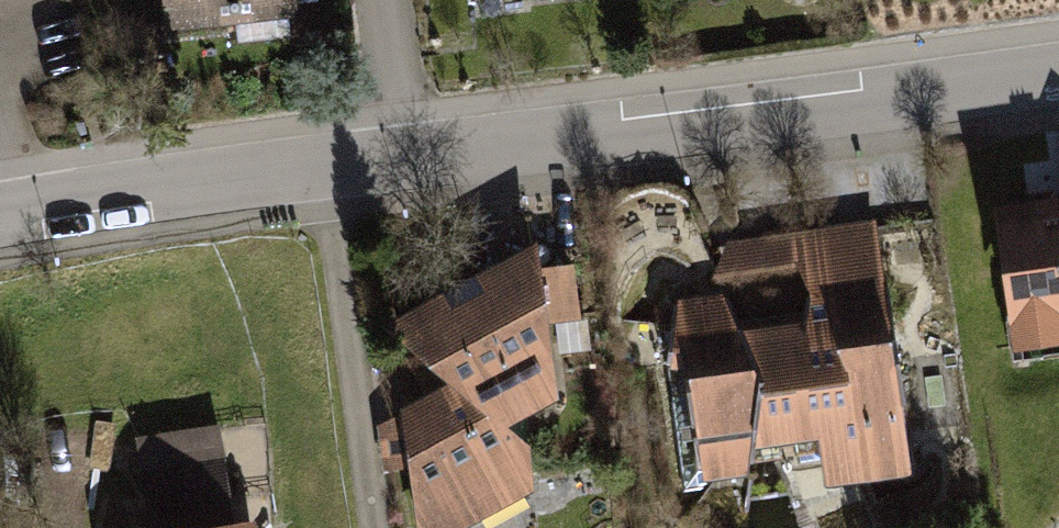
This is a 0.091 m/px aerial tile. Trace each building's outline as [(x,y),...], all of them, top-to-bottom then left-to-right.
[(166,48),(298,36),(294,0),(162,0),(166,48)] [(1000,220),(1020,360),(1058,355),(1058,212),(1000,220)] [(888,234),(732,253),(707,305),(677,309),(697,500),(764,493),(762,468),(827,462),(830,496),(914,488),(888,234)] [(450,298),(386,337),(449,396),(524,437),(568,414),(555,343),(580,338),(572,272),(543,283),(540,255),(481,285),(490,302),(459,316),(450,298)] [(449,396),(383,433),(387,480),(411,477),(419,527),(487,527),(539,503),(524,437),(449,396)] [(140,429),(144,513),(228,509),(224,425),(140,429)]
